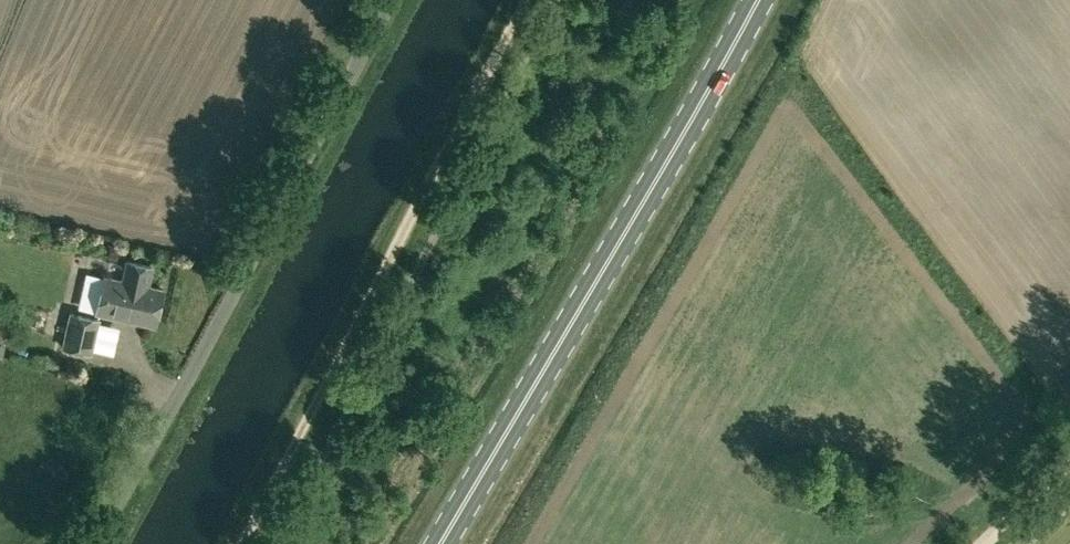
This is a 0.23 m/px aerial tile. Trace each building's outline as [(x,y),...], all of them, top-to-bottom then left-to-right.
[(153,326),(161,290),(102,277),(94,313),(153,326)] [(97,320),(69,314),(61,347),(89,353),(97,320)] [(107,323),(101,351),(122,356),(128,327),(107,323)]
